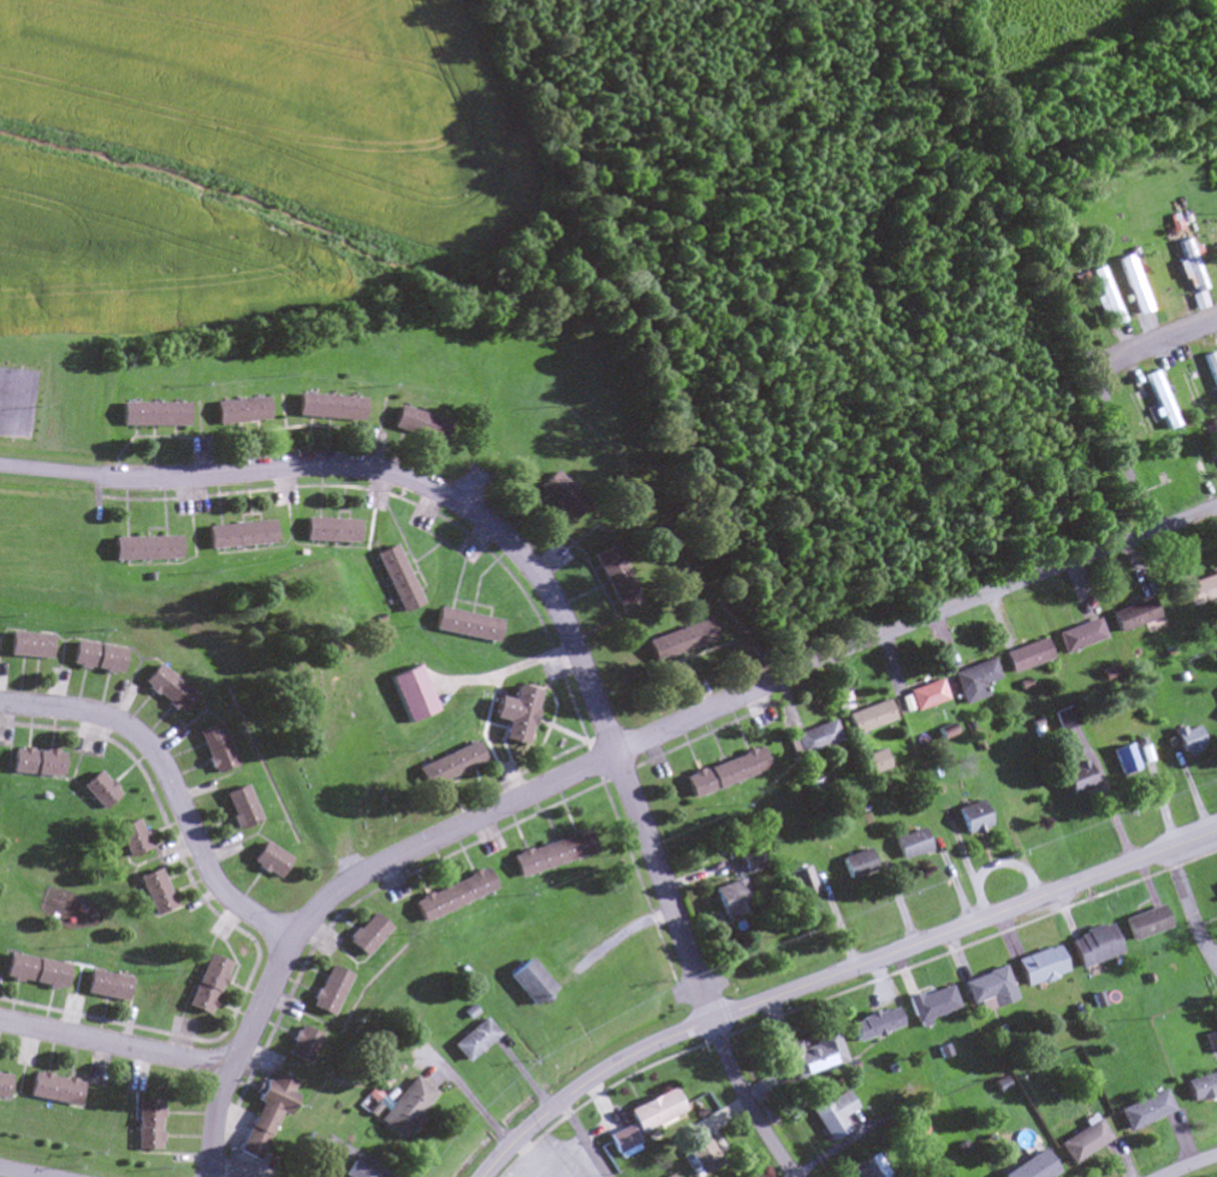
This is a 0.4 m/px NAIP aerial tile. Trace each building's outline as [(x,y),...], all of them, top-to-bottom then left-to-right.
[(1207,286),(1187,238),(1174,243),(1195,291),(1207,286)] [(1148,314),(1132,257),(1121,260),(1136,317),(1148,314)] [(1123,323),(1102,267),(1091,272),(1112,327),(1123,323)] [(1212,352),(1201,357),(1216,393),(1216,367),(1216,364),(1212,352)] [(1145,375),(1165,432),(1176,428),(1157,371),(1145,375)] [(293,418),(359,422),(360,399),(295,395),(293,418)] [(263,399),(211,402),(213,426),(265,422),(263,399)] [(183,404),(117,404),(117,427),(183,427),(183,404)] [(387,430),(438,445),(445,422),(394,407),(387,430)] [(584,506),(550,472),(534,488),(568,522),(584,506)] [(353,520),(301,520),(301,543),(353,543),(353,520)] [(203,528),(205,550),(270,544),(268,522),(203,528)] [(109,560),(175,560),(175,538),(109,538),(109,560)] [(398,614),(419,605),(391,545),(371,555),(398,614)] [(617,614),(637,605),(610,546),(589,556),(617,614)] [(1188,606),(1216,598),(1216,574),(1181,585),(1188,606)] [(1159,619),(1151,598),(1111,613),(1119,634),(1159,619)] [(495,642),(499,620),(434,610),(430,632),(495,642)] [(1057,633),(1064,654),(1106,640),(1099,619),(1057,633)] [(650,663),(711,642),(703,620),(642,641),(650,663)] [(6,656),(48,660),(49,636),(8,633),(6,656)] [(67,667),(117,675),(121,651),(71,642),(67,667)] [(1051,663),(1045,642),(1004,653),(1009,674),(1051,663)] [(998,680),(991,660),(951,674),(962,706),(986,698),(982,686),(998,680)] [(178,716),(193,697),(154,665),(139,684),(178,716)] [(434,712),(414,667),(385,679),(405,725),(434,712)] [(912,713),(944,702),(937,680),(904,691),(912,713)] [(535,692),(512,688),(510,702),(494,699),(491,721),(504,723),(500,743),(525,747),(535,692)] [(847,709),(844,694),(832,697),(835,711),(847,709)] [(849,735),(890,722),(883,701),(842,715),(849,735)] [(1054,714),(1061,733),(1079,726),(1072,708),(1054,714)] [(192,734),(212,776),(234,766),(214,724),(192,734)] [(835,745),(830,724),(785,736),(791,757),(835,745)] [(1202,748),(1194,726),(1173,734),(1181,756),(1202,748)] [(411,770),(420,791),(481,764),(472,743),(411,770)] [(1122,777),(1139,770),(1127,743),(1110,751),(1122,777)] [(61,752),(11,749),(9,774),(60,778),(61,752)] [(764,772),(756,750),(679,777),(687,799),(764,772)] [(857,758),(863,778),(886,771),(880,751),(857,758)] [(1093,790),(1087,764),(1061,769),(1067,796),(1093,790)] [(118,795),(95,772),(78,789),(101,812),(118,795)] [(220,795),(234,831),(256,823),(242,786),(220,795)] [(954,810),(964,837),(988,829),(978,802),(954,810)] [(114,828),(123,859),(146,852),(138,821),(114,828)] [(891,839),(897,861),(927,852),(920,830),(891,839)] [(592,855),(585,833),(507,855),(513,877),(592,855)] [(287,861),(261,843),(247,863),(273,881),(287,861)] [(763,867),(756,845),(736,852),(744,874),(763,867)] [(838,860),(845,881),(873,871),(865,849),(838,860)] [(786,873),(796,899),(814,892),(805,867),(786,873)] [(171,910),(156,869),(134,877),(149,918),(171,910)] [(492,892),(483,870),(407,901),(416,923),(492,892)] [(753,900),(744,877),(710,889),(722,921),(739,914),(736,906),(753,900)] [(1128,942),(1167,931),(1161,908),(1122,919),(1128,942)] [(387,931),(370,914),(343,941),(360,958),(387,931)] [(1109,926),(1067,937),(1076,969),(1117,957),(1109,926)] [(1013,960),(1022,989),(1063,975),(1055,948),(1013,960)] [(66,966),(5,956),(1,980),(62,990),(66,966)] [(227,965),(204,956),(183,1008),(205,1017),(227,965)] [(530,1010),(552,992),(526,960),(504,978),(530,1010)] [(328,1019),(347,977),(326,967),(306,1009),(328,1019)] [(972,1015),(1012,1001),(1001,968),(960,983),(972,1015)] [(124,1003),(128,980),(87,972),(82,995),(124,1003)] [(912,1023),(954,1010),(947,985),(904,998),(912,1023)] [(847,1025),(856,1045),(899,1025),(890,1006),(847,1025)] [(495,1038),(482,1020),(448,1047),(462,1064),(495,1038)] [(283,1057),(305,1067),(319,1035),(296,1026),(283,1057)] [(844,1064),(832,1028),(808,1036),(811,1046),(798,1050),(795,1042),(777,1048),(789,1082),(844,1064)] [(1187,1102),(1216,1092),(1216,1070),(1180,1081),(1187,1102)] [(272,1072),(292,1083),(289,1090),(296,1095),(285,1116),(278,1112),(253,1159),(233,1149),(259,1102),(251,1099),(261,1081),(266,1083),(272,1072)] [(24,1098),(74,1107),(79,1082),(29,1073),(24,1098)] [(398,1140),(434,1097),(411,1078),(375,1121),(398,1140)] [(638,1134),(683,1111),(671,1088),(626,1111),(638,1134)] [(1113,1110),(1122,1132),(1169,1112),(1160,1090),(1113,1110)] [(840,1118),(854,1110),(843,1091),(809,1110),(826,1142),(846,1131),(840,1118)] [(133,1151),(159,1151),(159,1101),(133,1101),(133,1151)] [(1107,1139),(1094,1119),(1056,1145),(1069,1164),(1107,1139)] [(614,1154),(636,1146),(629,1127),(607,1134),(614,1154)] [(718,1168),(710,1141),(687,1148),(694,1175),(718,1168)] [(998,1176),(1047,1176),(1054,1172),(1039,1149),(998,1176)] [(873,1154),(847,1169),(851,1176),(886,1176),(873,1154)] [(374,1176),(352,1161),(341,1176),(343,1176),(373,1176),(374,1176)]
